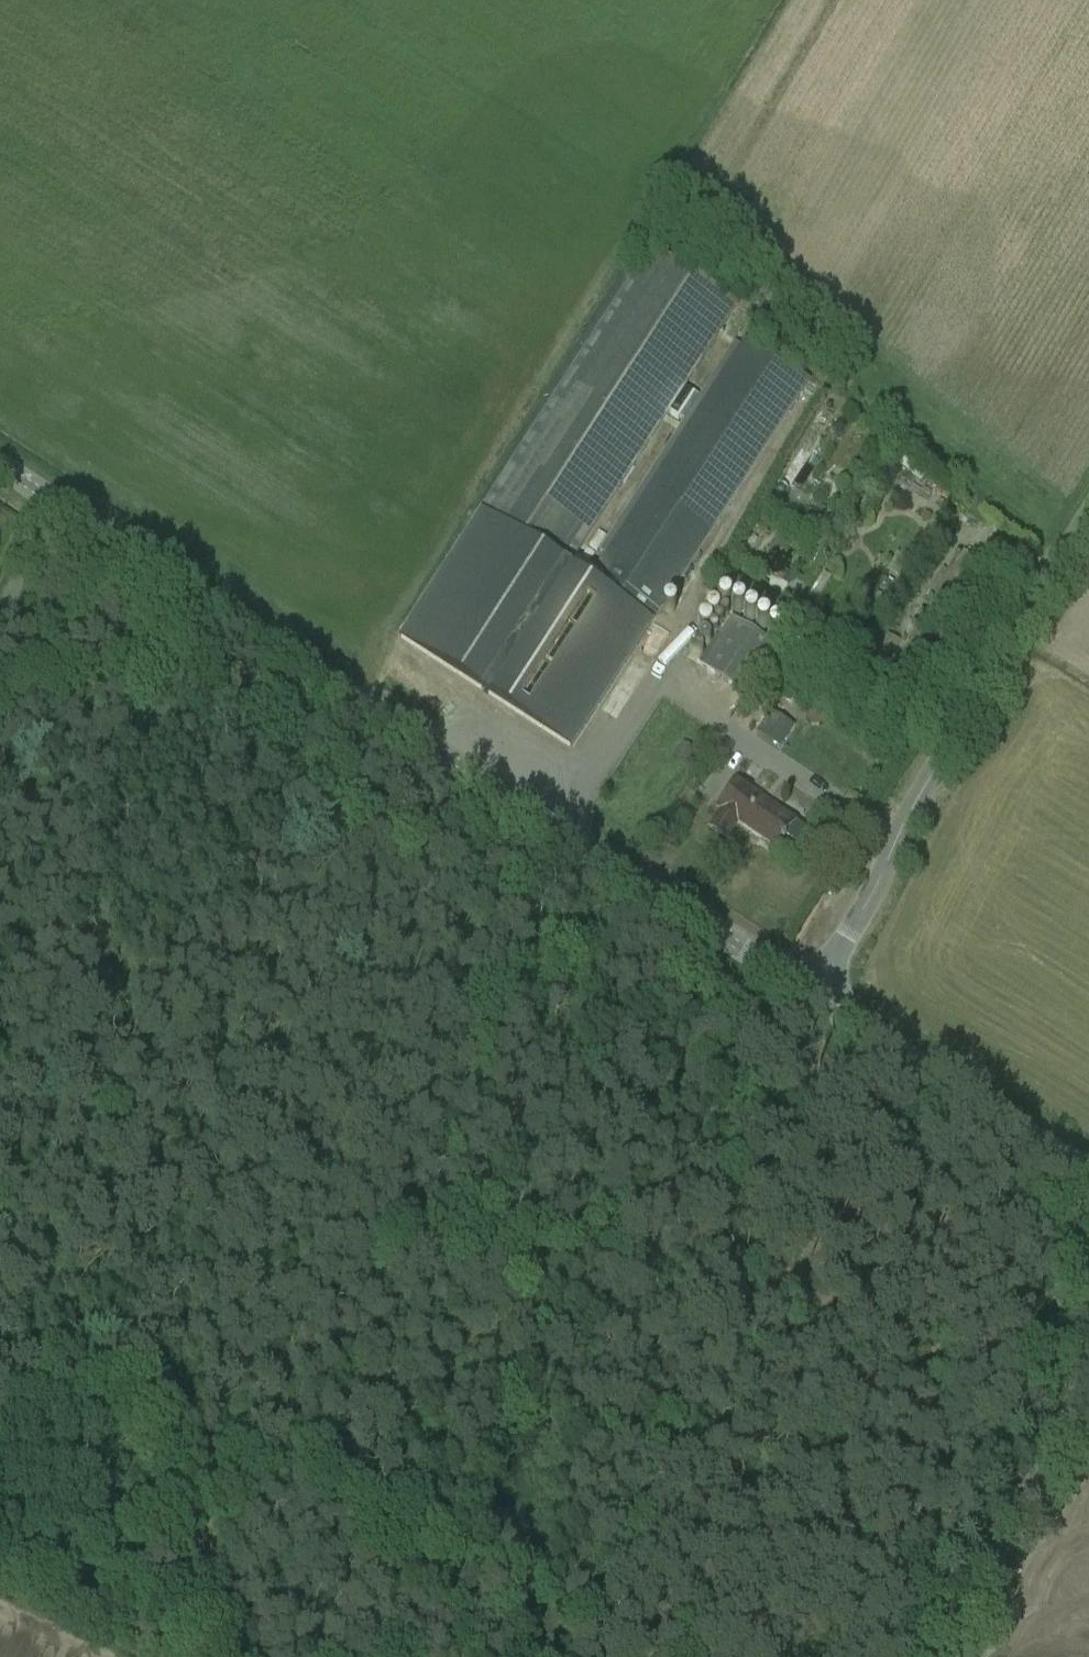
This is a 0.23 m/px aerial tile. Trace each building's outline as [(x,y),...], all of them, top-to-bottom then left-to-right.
[(494,495),(482,514),(566,567),(578,549),(667,410),(676,416),(692,392),(683,386),(735,304),(652,251),(494,495)] [(600,564),(588,582),(651,623),(663,604),(705,536),(726,506),(806,380),(744,340),(740,347),(734,343),(700,396),(692,392),(676,416),(684,421),(598,553),(605,557),(600,564)] [(401,640),(570,749),(648,628),(478,520),(401,640)] [(986,567),(967,555),(963,553),(890,670),(874,659),(860,680),(901,705),(986,567)] [(841,575),(818,594),(829,607),(852,588),(841,575)] [(744,696),(756,678),(776,648),(731,619),(712,649),(700,668),(744,696)] [(768,712),(758,728),(783,743),(792,727),(768,712)] [(681,745),(674,757),(685,763),(692,752),(681,745)] [(784,839),(784,838),(800,848),(803,846),(809,838),(809,833),(776,811),(736,785),(730,795),(718,813),(720,815),(709,830),(726,841),(737,826),(776,851),(781,844),(783,844),(786,840),(784,839)]
